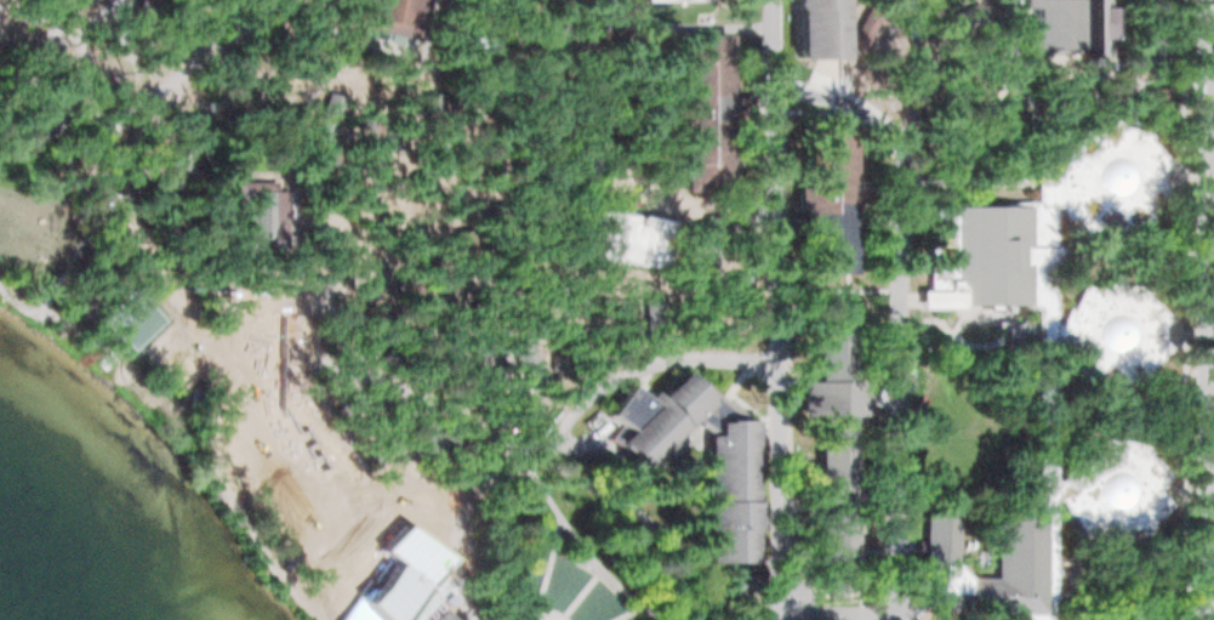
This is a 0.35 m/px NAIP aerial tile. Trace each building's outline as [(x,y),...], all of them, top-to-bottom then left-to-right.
[(350,23),(356,0),(424,0),(415,39),(350,23)] [(787,7),(787,0),(839,0),(840,58),(792,57),(791,7),(787,7)] [(1026,53),(1023,0),(1115,0),(1115,49),(1026,53)] [(870,23),(857,19),(847,51),(860,55),(870,23)] [(676,34),(676,113),(667,112),(667,130),(677,130),(677,183),(726,184),(724,34),(676,34)] [(803,118),(848,119),(847,271),(802,269),(800,215),(792,215),(791,186),(803,187),(803,118)] [(1083,129),(1121,119),(1156,142),(1164,176),(1144,210),(1110,226),(1082,216),(1059,197),(1036,195),(1036,181),(1037,165),(1048,165),(1060,166),(1062,155),(1083,129)] [(229,197),(233,240),(269,238),(267,195),(229,197)] [(927,204),(1050,209),(1051,252),(1051,307),(1033,307),(958,305),(958,309),(914,309),(916,290),(924,290),(927,204)] [(592,210),(666,218),(661,268),(585,257),(592,210)] [(748,222),(714,217),(713,235),(722,238),(745,243),(748,222)] [(722,238),(718,277),(693,274),(699,232),(713,235),(722,238)] [(1115,274),(1163,296),(1172,329),(1159,368),(1144,375),(1102,382),(1075,362),(1056,345),(1056,324),(1078,288),(1115,274)] [(637,295),(661,294),(662,345),(639,346),(637,295)] [(845,306),(811,306),(811,376),(800,376),(799,414),(813,414),(813,487),(848,487),(848,415),(866,414),(865,380),(848,380),(845,306)] [(1033,307),(1037,513),(1045,513),(1045,610),(1050,610),(1056,612),(1056,502),(1056,474),(1056,345),(1056,324),(1056,307),(1051,307),(1033,307)] [(674,375),(709,404),(638,465),(614,438),(627,428),(603,411),(626,385),(646,398),(674,375)] [(748,419),(747,559),(700,558),(703,417),(748,419)] [(1140,444),(1170,467),(1164,511),(1144,530),(1100,539),(1077,523),(1056,502),(1056,474),(1084,443),(1108,433),(1140,444)] [(353,526),(363,537),(371,529),(407,569),(444,535),(399,484),(353,526)] [(811,512),(848,512),(848,571),(836,571),(836,592),(823,592),(823,573),(811,573),(811,512)] [(954,514),(927,513),(921,587),(934,604),(1045,610),(1045,513),(1037,513),(996,513),(993,576),(968,576),(953,565),(954,514)] [(422,592),(394,619),(452,619),(422,592)] [(349,608),(336,619),(361,619),(349,608)] [(513,610),(527,619),(508,619),(513,610)]
